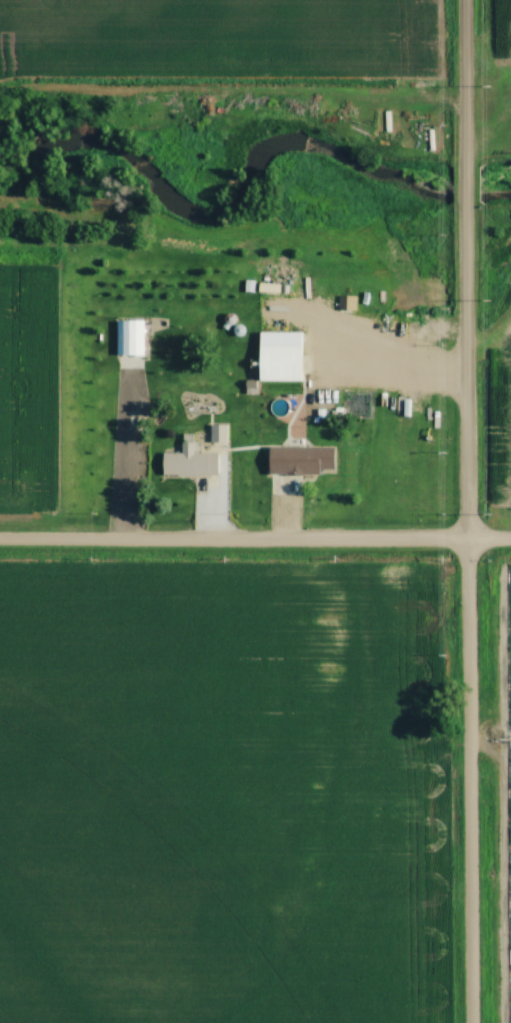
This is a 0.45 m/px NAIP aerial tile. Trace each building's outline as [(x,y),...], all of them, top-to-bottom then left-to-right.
[(233,288),(249,288),(249,268),(233,268),(233,288)] [(280,294),(280,285),(260,285),(260,294),(280,294)] [(340,312),(356,312),(356,297),(340,297),(340,312)] [(303,347),(261,347),(261,382),(303,382),(303,347)] [(227,441),(227,427),(212,427),(213,441),(227,441)] [(197,454),(197,443),(183,443),(183,454),(164,454),(164,477),(219,477),(219,454),(197,454)] [(336,475),(336,448),(288,449),(288,475),(336,475)]
